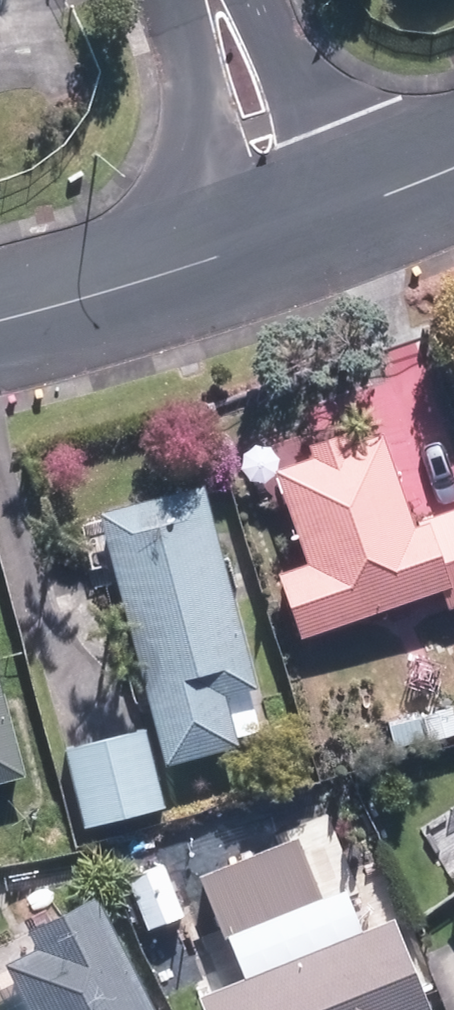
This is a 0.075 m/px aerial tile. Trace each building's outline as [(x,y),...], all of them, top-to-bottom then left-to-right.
[(412,524),(381,436),(349,447),(344,432),(310,444),(315,459),(274,473),(307,565),(277,576),(300,639),(438,591),(445,611),(453,607),(453,509),(412,524)] [(100,514),(164,763),(236,745),(224,696),(255,687),(203,488),(100,514)] [(0,688),(0,783),(25,776),(0,688)] [(144,733),(66,749),(81,824),(159,808),(144,733)] [(320,898),(296,838),(198,878),(223,937),(228,935),(320,898)] [(164,864),(128,878),(148,931),(185,917),(164,864)] [(393,920),(363,932),(345,888),(320,898),(228,935),(246,980),(199,999),(203,1009),(430,1009),(393,920)] [(96,896),(25,931),(34,949),(6,962),(30,1009),(153,1009),(96,896)]
